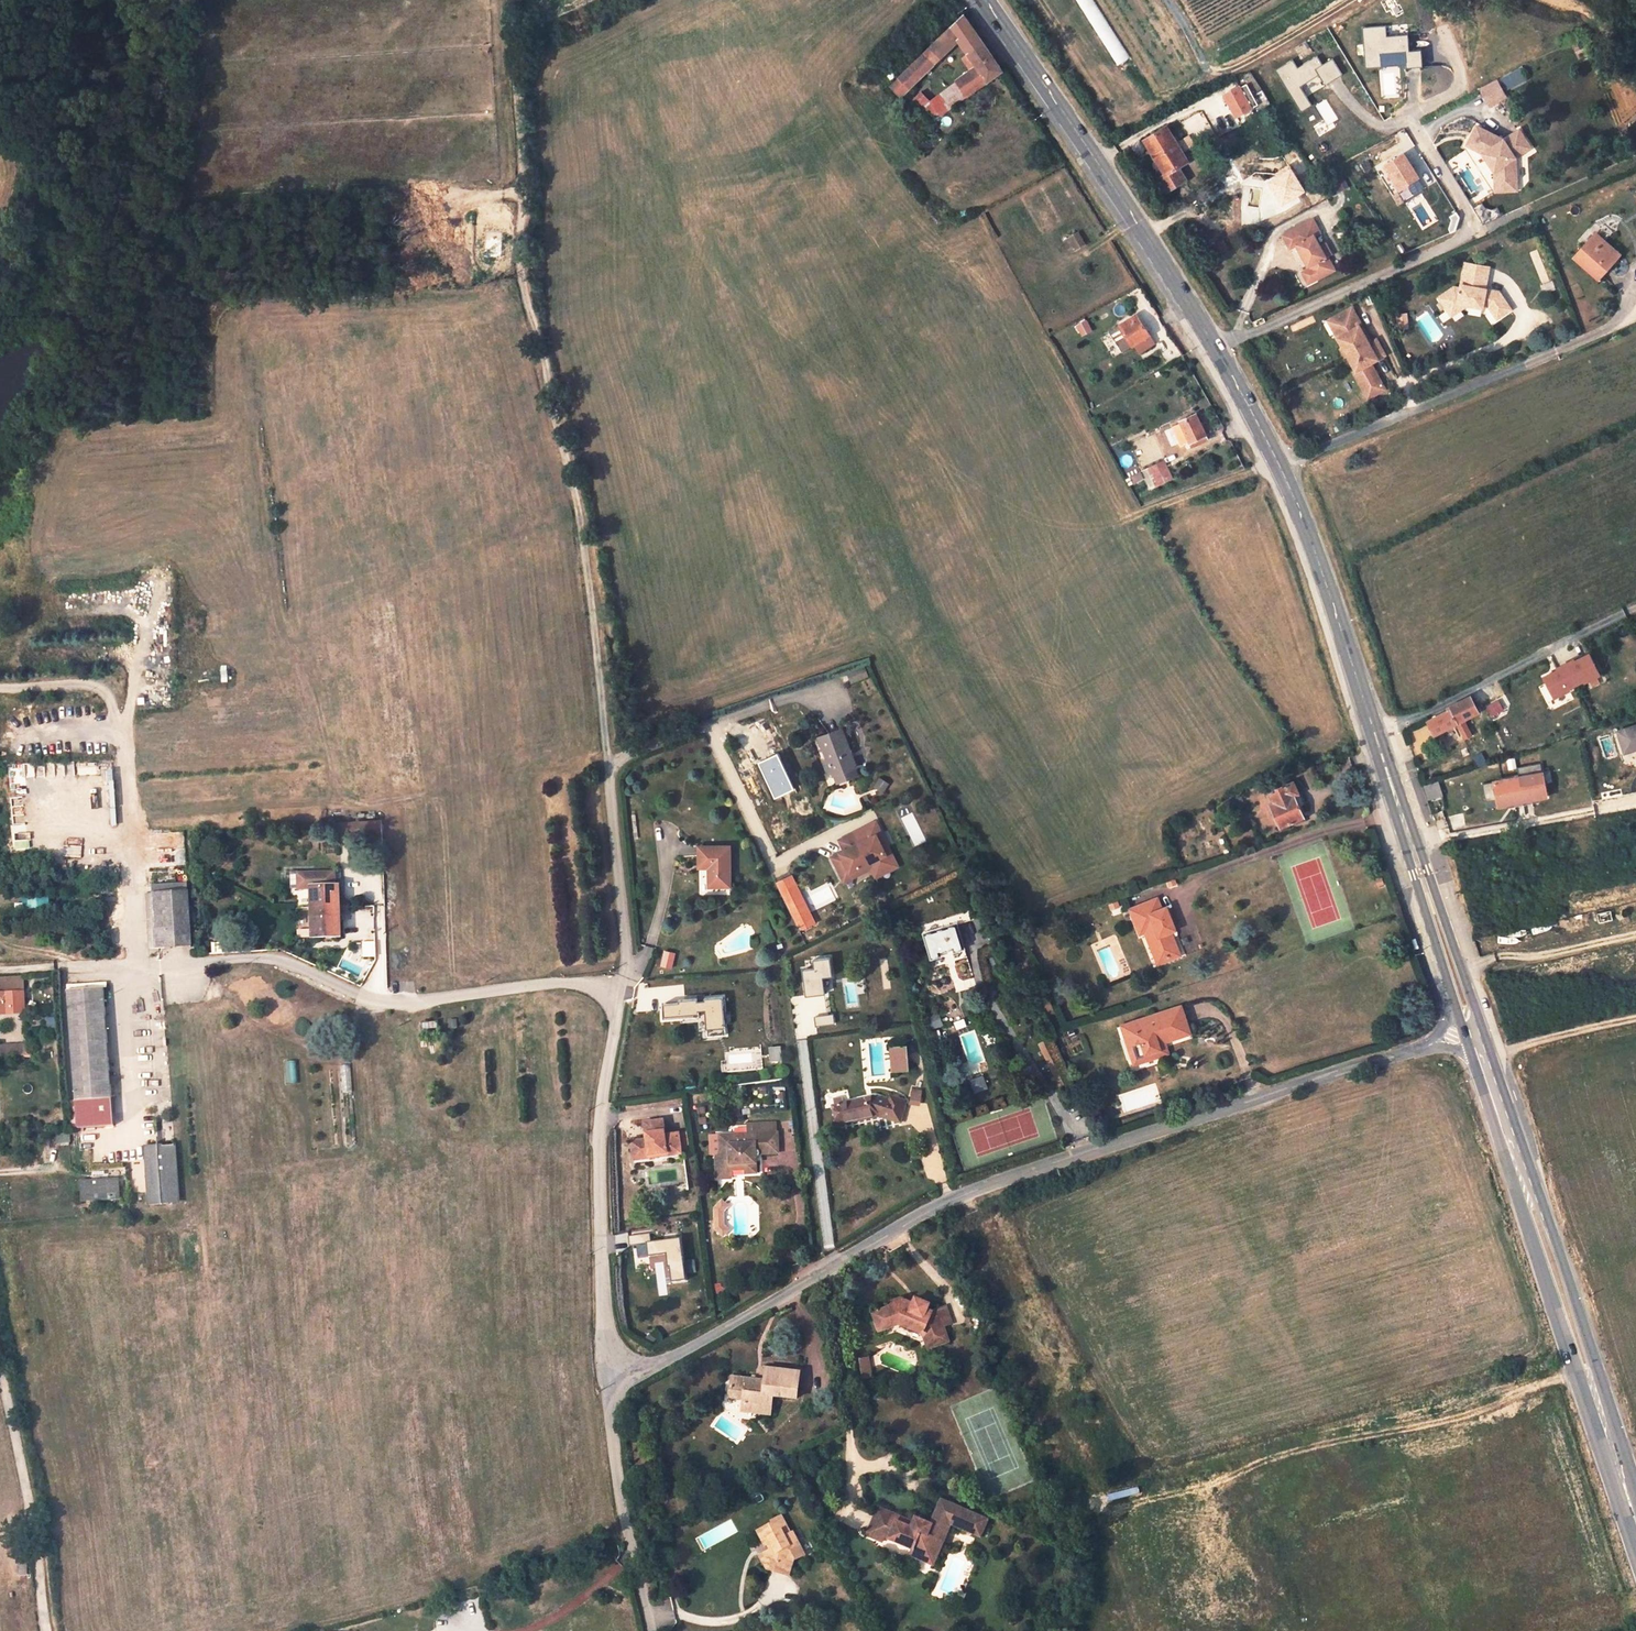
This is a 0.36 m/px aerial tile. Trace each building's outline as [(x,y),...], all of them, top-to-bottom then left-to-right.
[(903,96),(959,38),(971,54),(966,58),(969,62),(967,64),(971,71),(957,81),(967,96),(1001,71),(963,13),(959,19),(893,87),(903,96)] [(1385,24),(1362,26),(1365,67),(1381,65),(1380,53),(1389,52),(1390,56),(1405,55),(1406,67),(1422,66),(1420,47),(1408,48),(1407,32),(1385,34),(1385,24)] [(1292,59),(1276,69),(1301,111),(1311,105),(1300,85),(1319,74),(1325,84),(1342,74),(1332,57),(1321,63),(1316,55),(1297,67),(1292,59)] [(1518,66),(1501,76),(1509,88),(1526,79),(1518,66)] [(1251,71),(1238,78),(1252,105),(1265,99),(1251,71)] [(1488,106),(1506,97),(1496,77),(1478,86),(1488,106)] [(967,96),(957,81),(930,102),(923,92),(909,103),(931,124),(967,96)] [(1252,110),(1239,87),(1226,94),(1239,117),(1242,115),(1252,110)] [(1522,183),(1509,161),(1532,148),(1519,125),(1493,141),(1484,125),(1461,138),(1495,198),(1522,183)] [(1156,160),(1165,175),(1158,179),(1166,193),(1186,180),(1178,168),(1187,162),(1183,155),(1177,145),(1166,127),(1144,141),(1156,160)] [(1189,139),(1177,145),(1183,155),(1194,148),(1189,139)] [(1382,161),(1396,189),(1418,178),(1405,150),(1382,161)] [(1149,164),(1158,179),(1165,175),(1156,160),(1149,164)] [(1298,246),(1309,268),(1308,272),(1311,279),(1316,281),(1336,271),(1329,258),(1332,256),(1327,245),(1321,248),(1316,237),(1321,235),(1314,221),(1291,233),(1289,237),(1293,244),(1298,246)] [(1293,244),(1289,237),(1291,233),(1284,236),(1291,250),(1298,246),(1293,244)] [(1620,256),(1596,234),(1578,254),(1602,276),(1620,256)] [(1085,244),(1081,238),(1071,244),(1075,250),(1085,244)] [(1296,247),(1290,250),(1299,270),(1305,267),(1296,247)] [(1454,287),(1438,298),(1447,311),(1457,304),(1483,305),(1483,302),(1491,303),(1498,315),(1512,306),(1499,285),(1485,284),(1485,262),(1461,261),(1460,287),(1454,287)] [(1302,272),(1308,284),(1316,281),(1311,279),(1308,272),(1309,268),(1302,272)] [(1365,399),(1383,390),(1369,364),(1384,356),(1376,340),(1371,342),(1363,327),(1361,328),(1356,319),(1358,317),(1353,307),(1334,317),(1340,329),(1335,331),(1343,347),(1340,348),(1344,356),(1346,355),(1354,371),(1352,372),(1365,399)] [(1406,314),(1398,315),(1399,329),(1408,328),(1406,314)] [(1129,325),(1140,319),(1138,315),(1126,321),(1129,325)] [(1151,336),(1140,319),(1129,325),(1126,321),(1119,325),(1131,346),(1136,344),(1141,352),(1155,344),(1151,336)] [(1209,439),(1197,414),(1180,423),(1189,443),(1185,445),(1187,450),(1209,439)] [(1173,480),(1164,461),(1143,471),(1151,490),(1173,480)] [(1589,651),(1540,674),(1552,697),(1600,675),(1589,651)] [(863,665),(846,672),(851,683),(868,675),(863,665)] [(1428,722),(1435,735),(1472,717),(1479,732),(1487,728),(1471,697),(1448,709),(1450,712),(1428,722)] [(1491,716),(1504,711),(1499,699),(1486,704),(1491,716)] [(1463,740),(1472,735),(1465,721),(1456,726),(1463,740)] [(857,767),(843,728),(820,736),(834,776),(857,767)] [(1620,733),(1626,753),(1635,750),(1635,728),(1620,733)] [(1520,778),(1483,785),(1489,812),(1534,804),(1533,800),(1548,797),(1542,764),(1518,768),(1520,778)] [(1297,793),(1293,782),(1269,792),(1275,805),(1272,806),(1281,827),(1305,818),(1300,807),(1306,805),(1301,791),(1297,793)] [(381,822),(338,825),(338,839),(382,836),(381,822)] [(876,822),(839,840),(844,851),(832,857),(837,868),(841,866),(846,875),(868,864),(873,873),(890,865),(881,845),(886,843),(876,822)] [(898,867),(886,843),(881,845),(890,865),(873,873),(875,879),(898,867)] [(731,886),(729,846),(699,846),(699,865),(708,865),(709,887),(731,886)] [(841,866),(837,868),(844,882),(871,870),(868,864),(846,875),(841,866)] [(336,887),(337,874),(300,874),(300,890),(312,890),(314,940),(342,939),(340,887),(336,887)] [(793,874),(777,882),(797,924),(801,922),(803,928),(816,922),(793,874)] [(154,887),(154,895),(177,894),(176,885),(154,887)] [(193,948),(189,893),(177,894),(154,895),(155,908),(147,909),(150,950),(193,948)] [(155,908),(154,895),(147,895),(147,909),(155,908)] [(1158,898),(1130,910),(1141,936),(1146,933),(1158,960),(1167,956),(1169,961),(1181,956),(1170,931),(1175,929),(1166,907),(1162,909),(1158,898)] [(966,948),(958,922),(924,933),(932,959),(944,955),(943,952),(955,948),(956,952),(966,948)] [(660,966),(672,968),(674,952),(663,950),(660,966)] [(1167,956),(1158,960),(1160,965),(1169,961),(1167,956)] [(813,967),(802,968),(804,994),(823,992),(822,976),(830,975),(829,957),(813,958),(813,967)] [(0,977),(0,1010),(7,1010),(6,993),(25,993),(24,976),(0,977)] [(112,1099),(105,988),(67,990),(75,1102),(77,1129),(114,1127),(112,1099)] [(23,1055),(28,1055),(27,1031),(25,1009),(25,993),(6,993),(7,1010),(20,1009),(22,1043),(1,1044),(1,1056),(6,1056),(23,1055)] [(1190,1033),(1182,1007),(1133,1022),(1136,1031),(1126,1035),(1134,1060),(1149,1055),(1151,1060),(1162,1056),(1158,1044),(1190,1033)] [(1136,1031),(1133,1022),(1123,1025),(1126,1035),(1136,1031)] [(1158,1044),(1162,1056),(1168,1054),(1165,1042),(1158,1044)] [(909,1070),(908,1046),(891,1047),(893,1071),(909,1070)] [(1149,1055),(1134,1060),(1136,1064),(1151,1060),(1149,1055)] [(973,1090),(986,1087),(982,1074),(969,1078),(973,1090)] [(909,1103),(920,1104),(922,1089),(911,1087),(909,1103)] [(899,1122),(906,1101),(893,1096),(891,1102),(877,1096),(835,1106),(838,1124),(879,1115),(899,1122)] [(678,1157),(675,1136),(662,1138),(660,1124),(640,1127),(643,1143),(628,1145),(630,1157),(645,1155),(646,1161),(678,1157)] [(776,1148),(775,1132),(744,1134),(745,1144),(732,1145),(731,1134),(716,1135),(718,1162),(713,1162),(715,1175),(722,1180),(732,1179),(731,1171),(746,1170),(746,1173),(753,1173),(756,1169),(755,1157),(759,1157),(759,1154),(773,1153),(776,1148)] [(171,1144),(141,1146),(145,1205),(174,1203),(171,1144)] [(631,1164),(646,1161),(645,1155),(630,1157),(631,1164)] [(114,1181),(78,1184),(79,1202),(115,1199),(114,1181)] [(716,1235),(732,1232),(727,1202),(711,1204),(716,1235)] [(666,1253),(669,1280),(701,1276),(700,1265),(696,1265),(692,1235),(649,1240),(648,1234),(628,1236),(629,1244),(645,1242),(647,1255),(666,1253)] [(874,1314),(879,1331),(899,1324),(922,1333),(928,1347),(948,1341),(943,1326),(952,1323),(946,1307),(931,1312),(927,1310),(929,1304),(915,1298),(913,1304),(900,1299),(888,1304),(889,1308),(874,1314)] [(868,1356),(858,1357),(860,1375),(871,1374),(868,1356)] [(771,1395),(795,1398),(799,1372),(766,1368),(764,1380),(733,1376),(730,1396),(743,1398),(742,1402),(755,1404),(755,1412),(769,1414),(771,1395)] [(886,1539),(910,1550),(932,1560),(950,1525),(980,1537),(987,1520),(940,1498),(929,1524),(915,1517),(913,1521),(910,1527),(909,1527),(874,1512),(869,1520),(864,1530),(881,1537),(883,1533),(888,1535),(886,1539)] [(874,1512),(909,1527),(910,1527),(913,1521),(912,1520),(877,1505),(874,1512)] [(791,1530),(782,1514),(771,1519),(773,1523),(759,1530),(767,1545),(772,1542),(775,1547),(765,1552),(769,1559),(780,1564),(779,1567),(788,1571),(796,1556),(790,1545),(800,1540),(794,1528),(791,1530)] [(605,1547),(602,1537),(590,1541),(593,1551),(605,1547)] [(907,1555),(930,1565),(932,1560),(910,1550),(907,1555)] [(786,1576),(788,1571),(779,1567),(780,1564),(769,1559),(765,1552),(760,1556),(768,1568),(786,1576)] [(672,1602),(656,1603),(658,1625),(674,1624),(672,1602)]
